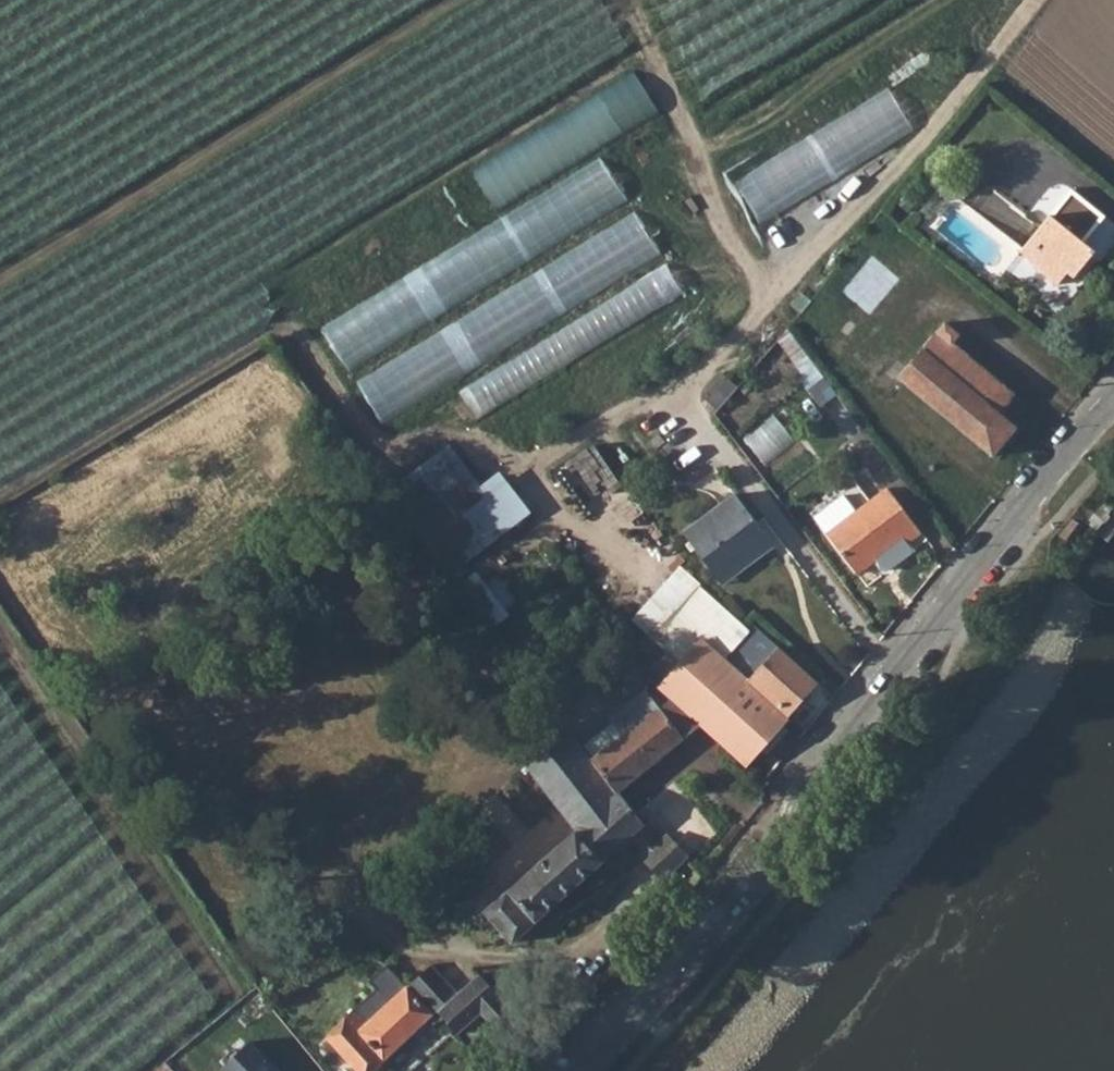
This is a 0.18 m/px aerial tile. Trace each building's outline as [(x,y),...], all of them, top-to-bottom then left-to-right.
[(498,207),(663,115),(641,75),(476,167),(498,207)] [(738,176),(762,220),(920,133),(895,89),(738,176)] [(608,161),(323,319),(348,364),(644,199),(628,170),(617,176),(608,161)] [(1069,185),(1050,209),(1085,237),(1104,214),(1069,185)] [(1085,237),(1050,209),(1048,211),(1052,215),(1047,221),(1043,218),(1019,247),(1034,260),(1033,263),(1056,282),(1067,268),(1073,273),(1093,248),(1083,239),(1085,237)] [(644,218),(357,373),(380,414),(666,260),(644,218)] [(873,252),(843,289),(872,314),(903,277),(873,252)] [(673,267),(462,384),(478,413),(689,296),(673,267)] [(947,321),(902,375),(965,428),(995,454),(1018,426),(1000,412),(1016,393),(956,341),(961,333),(947,321)] [(792,329),(780,338),(824,396),(835,387),(792,329)] [(739,384),(728,373),(704,396),(739,431),(804,367),(780,343),(739,384)] [(773,411),(744,439),(769,465),(798,436),(773,411)] [(506,483),(463,516),(483,543),(490,538),(480,524),(517,497),(506,483)] [(682,530),(713,573),(741,553),(748,560),(771,543),(733,492),(682,530)] [(919,533),(885,492),(826,539),(857,577),(871,565),(879,574),(886,575),(908,556),(909,549),(905,545),(919,533)] [(741,553),(713,573),(718,581),(748,560),(741,553)] [(632,618),(684,660),(704,638),(725,656),(748,628),(678,564),(632,618)] [(755,623),(725,656),(751,680),(780,647),(755,623)] [(684,660),(660,687),(672,697),(704,725),(748,765),(792,715),(821,682),(780,647),(751,680),(704,638),(684,660)] [(626,735),(594,759),(603,769),(619,791),(704,725),(672,697),(661,707),(646,687),(611,716),(626,735)] [(570,727),(524,762),(578,826),(486,911),(515,944),(635,835),(648,852),(643,858),(667,881),(689,859),(692,855),(668,833),(659,842),(619,791),(603,769),(594,759),(570,727)] [(421,949),(399,970),(439,1013),(441,1011),(448,1019),(471,998),(481,1008),(500,991),(468,957),(448,976),(421,949)] [(399,970),(389,981),(398,990),(392,995),(383,985),(328,1035),(362,1070),(376,1070),(439,1013),(399,970)] [(224,1069),(226,1070),(281,1070),(253,1042),(224,1069)] [(148,1070),(174,1070),(163,1059),(148,1070)]
